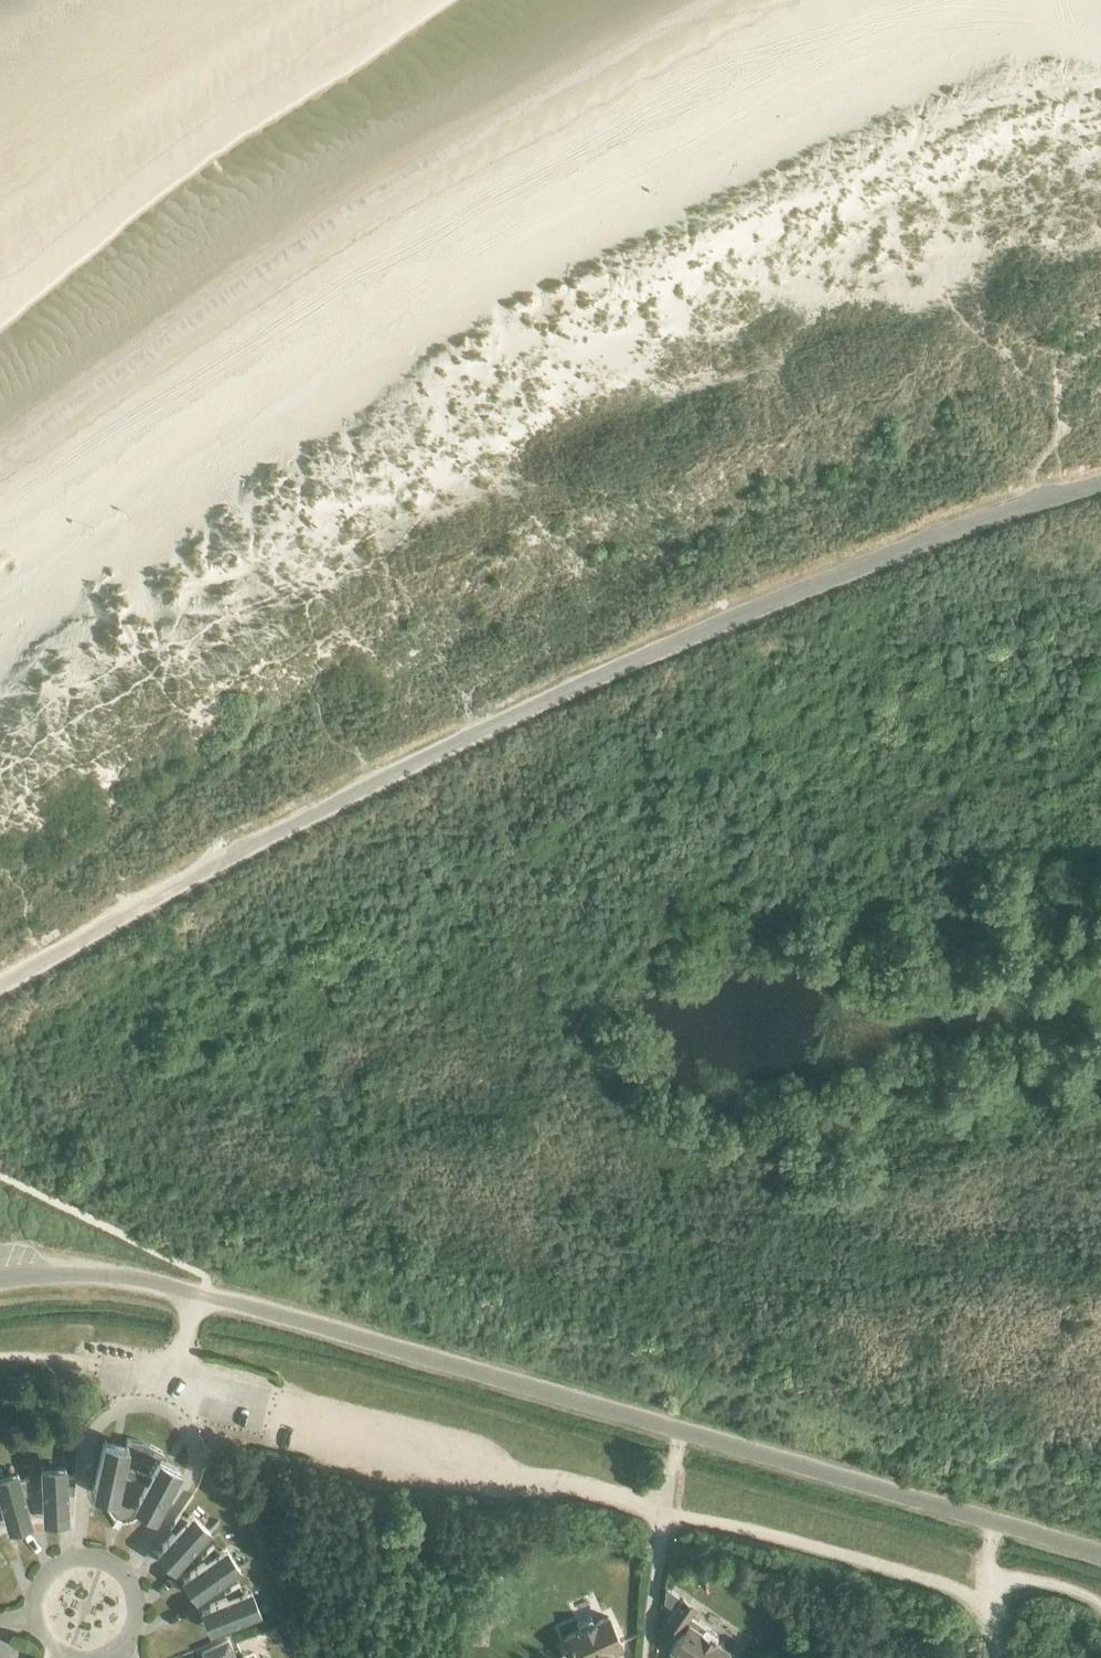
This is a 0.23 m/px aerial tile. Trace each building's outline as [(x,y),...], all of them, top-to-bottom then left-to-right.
[(108,1500),(108,1504),(110,1508),(112,1512),(115,1515),(123,1518),(128,1518),(132,1517),(136,1514),(139,1511),(141,1507),(155,1515),(178,1471),(159,1461),(164,1452),(150,1444),(142,1441),(127,1438),(125,1448),(103,1444),(93,1492),(109,1495),(108,1500)] [(41,1472),(43,1512),(68,1511),(67,1484),(74,1485),(75,1475),(66,1474),(66,1471),(41,1472)] [(6,1520),(30,1514),(22,1488),(30,1487),(29,1478),(20,1479),(19,1475),(0,1481),(0,1499),(6,1520)] [(162,1545),(180,1562),(207,1532),(189,1516),(187,1518),(179,1513),(174,1521),(180,1526),(162,1545)] [(190,1572),(203,1592),(236,1570),(222,1549),(219,1551),(213,1545),(206,1551),(212,1557),(190,1572)] [(209,1605),(218,1627),(255,1613),(246,1590),(243,1591),(239,1583),(230,1588),(234,1595),(209,1605)] [(663,1602),(670,1607),(678,1596),(665,1587),(663,1602)] [(690,1616),(696,1607),(682,1597),(664,1622),(681,1634),(671,1648),(682,1655),(680,1657),(737,1657),(714,1641),(714,1640),(717,1636),(690,1616)] [(590,1657),(611,1657),(613,1657),(609,1649),(621,1643),(608,1616),(594,1623),(594,1622),(593,1622),(591,1617),(577,1623),(580,1629),(579,1629),(580,1630),(566,1636),(576,1657),(589,1657),(590,1657)] [(235,1654),(228,1639),(202,1651),(205,1657),(226,1657),(235,1654)]
